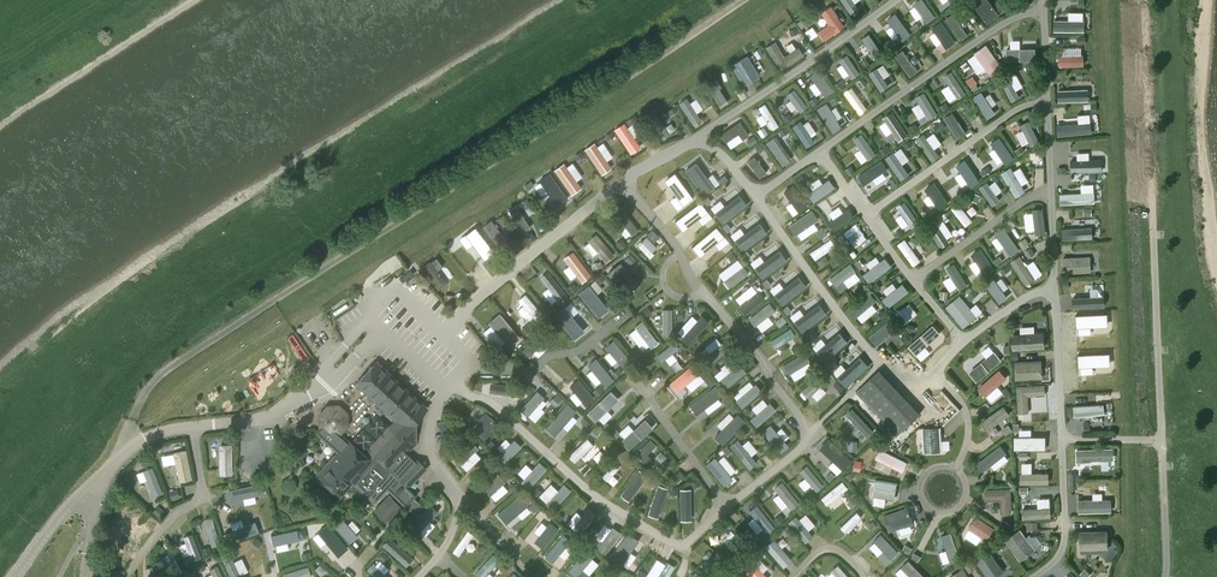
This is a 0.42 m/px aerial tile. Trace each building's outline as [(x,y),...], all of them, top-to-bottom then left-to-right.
[(851,15),(859,10),(852,0),(840,0),(851,15)] [(923,0),(920,0),(913,5),(927,24),(936,18),(923,0)] [(987,0),(969,0),(988,25),(1000,17),(987,0)] [(844,27),(829,6),(819,13),(828,25),(817,33),(823,42),(844,27)] [(895,14),(887,20),(902,42),(911,36),(895,14)] [(968,36),(954,15),(946,20),(960,41),(968,36)] [(1085,21),(1054,21),(1054,33),(1085,33),(1085,21)] [(956,42),(941,22),(932,28),(946,50),(956,42)] [(920,29),(917,24),(911,28),(913,33),(920,29)] [(882,55),(869,35),(862,39),(875,60),(882,55)] [(896,46),(892,41),(886,46),(889,50),(896,46)] [(920,49),(914,42),(910,46),(915,53),(920,49)] [(774,43),(765,48),(781,71),(803,57),(797,48),(783,57),(774,43)] [(1001,67),(986,46),(974,54),(989,75),(1001,67)] [(1035,50),(1006,50),(1006,62),(1036,62),(1035,50)] [(918,73),(903,52),(895,57),(910,78),(918,73)] [(860,74),(847,56),(839,61),(852,80),(860,74)] [(1083,56),(1059,56),(1059,68),(1084,67),(1083,56)] [(746,57),(730,66),(742,87),(759,77),(746,57)] [(870,65),(866,59),(859,62),(863,69),(870,65)] [(967,59),(960,63),(967,75),(974,71),(967,59)] [(888,87),(877,69),(868,74),(881,93),(888,87)] [(833,92),(818,71),(809,77),(824,98),(833,92)] [(967,95),(951,73),(943,77),(958,100),(967,95)] [(1012,103),(1020,98),(1008,75),(999,80),(1012,103)] [(978,83),(972,76),(965,81),(970,88),(978,83)] [(867,85),(862,78),(856,83),(861,89),(867,85)] [(720,109),(728,104),(714,81),(706,86),(720,109)] [(844,86),(840,81),(833,86),(836,91),(844,86)] [(867,110),(851,88),(843,94),(860,115),(867,110)] [(807,108),(794,90),(786,96),(799,114),(807,108)] [(1089,90),(1058,91),(1058,103),(1089,102),(1089,90)] [(938,115),(924,93),(915,98),(929,121),(938,115)] [(996,115),(981,93),(972,99),(987,120),(996,115)] [(837,96),(828,101),(831,107),(840,101),(837,96)] [(819,102),(815,97),(808,102),(812,107),(819,102)] [(686,98),(678,104),(692,126),(701,120),(686,98)] [(973,108),(969,102),(963,106),(967,112),(973,108)] [(949,108),(946,103),(939,108),(942,112),(949,108)] [(841,128),(825,104),(815,110),(832,134),(841,128)] [(778,127),(764,105),(758,109),(772,131),(778,127)] [(816,117),(813,112),(806,116),(809,121),(816,117)] [(908,136),(892,113),(883,119),(898,143),(908,136)] [(966,135),(953,113),(943,119),(957,141),(966,135)] [(791,118),(788,114),(781,119),(784,123),(791,118)] [(670,136),(657,118),(648,124),(662,142),(670,136)] [(814,143),(800,122),(791,128),(805,149),(814,143)] [(1040,144),(1029,122),(1020,126),(1031,147),(1040,144)] [(748,136),(739,123),(719,136),(725,143),(737,135),(741,141),(748,136)] [(918,129),(915,123),(908,128),(911,133),(918,129)] [(933,128),(937,134),(945,128),(940,123),(933,128)] [(1091,123),(1056,126),(1058,137),(1092,134),(1091,123)] [(624,124),(614,131),(630,155),(640,148),(624,124)] [(786,127),(778,133),(781,138),(790,131),(786,127)] [(767,134),(763,128),(756,132),(761,138),(767,134)] [(861,135),(853,141),(868,162),(877,156),(861,135)] [(939,157),(924,135),(916,140),(932,163),(939,157)] [(756,143),(752,137),(745,141),(749,148),(756,143)] [(791,161),(774,137),(765,144),(782,167),(791,161)] [(1015,160),(1000,138),(991,145),(1006,166),(1015,160)] [(910,141),(903,145),(906,151),(913,146),(910,141)] [(594,144),(584,150),(601,176),(611,169),(594,144)] [(763,150),(759,145),(754,148),(758,154),(763,150)] [(891,150),(888,145),(879,151),(882,156),(891,150)] [(909,176),(893,153),(885,159),(901,182),(909,176)] [(970,182),(979,178),(967,156),(958,161),(970,182)] [(766,174),(753,158),(746,164),(759,179),(766,174)] [(1101,160),(1070,161),(1071,174),(1101,173),(1101,160)] [(887,171),(881,161),(857,177),(863,187),(887,171)] [(564,164),(553,171),(571,196),(581,189),(564,164)] [(713,189),(695,164),(684,172),(702,197),(713,189)] [(991,171),(988,167),(980,172),(983,177),(991,171)] [(1026,193),(1011,169),(1001,174),(1015,199),(1026,193)] [(1001,178),(998,173),(991,178),(995,182),(1001,178)] [(557,208),(568,200),(549,174),(538,182),(557,208)] [(691,200),(673,174),(663,182),(682,207),(691,200)] [(727,181),(723,176),(717,180),(721,185),(727,181)] [(834,189),(828,180),(806,195),(813,204),(834,189)] [(949,205),(934,183),(924,190),(938,210),(949,205)] [(1000,202),(987,183),(979,188),(992,207),(1000,202)] [(807,207),(792,186),(782,193),(798,214),(807,207)] [(980,197),(974,193),(970,201),(977,204),(980,197)] [(1094,194),(1059,195),(1060,206),(1094,205),(1094,194)] [(738,196),(714,215),(721,226),(747,206),(738,196)] [(711,203),(706,197),(701,200),(706,207),(711,203)] [(919,224),(904,202),(897,208),(911,230),(919,224)] [(706,213),(699,204),(674,223),(682,232),(706,213)] [(972,222),(958,204),(951,210),(965,228),(972,222)] [(516,206),(508,212),(522,234),(530,228),(516,206)] [(638,227),(622,206),(614,211),(631,233),(638,227)] [(834,209),(838,220),(848,217),(844,206),(834,209)] [(1046,235),(1043,209),(1032,211),(1036,236),(1046,235)] [(1091,209),(1083,209),(1083,217),(1091,217),(1091,209)] [(787,227),(794,238),(818,220),(811,211),(787,227)] [(952,217),(947,212),(941,217),(945,223),(952,217)] [(747,225),(759,220),(756,214),(745,219),(747,225)] [(507,242),(491,221),(483,227),(499,248),(507,242)] [(855,245),(867,236),(855,221),(843,230),(855,245)] [(941,250),(949,244),(935,222),(926,228),(941,250)] [(731,231),(726,224),(721,228),(726,234),(731,231)] [(766,235),(758,224),(733,243),(741,253),(766,235)] [(723,237),(715,227),(691,249),(699,258),(723,237)] [(1011,258),(1020,251),(1004,228),(994,234),(1011,258)] [(458,240),(465,249),(472,246),(484,261),(493,254),(474,229),(458,240)] [(1092,229),(1061,230),(1061,241),(1092,240),(1092,229)] [(659,238),(652,230),(646,236),(654,243),(659,238)] [(614,256),(596,235),(588,242),(606,264),(614,256)] [(638,247),(649,260),(654,255),(652,254),(656,249),(646,238),(638,247)] [(1030,245),(1025,238),(1018,243),(1022,249),(1030,245)] [(830,240),(809,254),(814,262),(835,248),(830,240)] [(921,262),(905,240),(897,245),(913,267),(921,262)] [(1030,248),(1024,253),(1028,259),(1035,255),(1030,248)] [(995,271),(981,250),(971,256),(985,278),(995,271)] [(753,270),(761,281),(787,262),(779,251),(753,270)] [(750,258),(746,252),(741,255),(746,262),(750,258)] [(591,277),(573,253),(563,260),(581,285),(591,277)] [(636,261),(630,254),(624,260),(629,266),(636,261)] [(736,260),(731,254),(727,257),(731,263),(736,260)] [(1003,262),(1000,257),(993,262),(997,267),(1003,262)] [(1035,281),(1020,257),(1011,263),(1026,287),(1035,281)] [(1090,258),(1062,258),(1062,267),(1090,266),(1090,258)] [(430,263),(437,272),(442,268),(436,259),(430,263)] [(885,260),(862,276),(869,285),(892,268),(885,260)] [(864,267),(859,261),(854,264),(859,270),(864,267)] [(430,263),(429,262),(421,269),(438,291),(446,285),(437,272),(430,263)] [(600,263),(590,267),(593,272),(603,267),(600,263)] [(624,296),(638,284),(620,264),(607,277),(624,296)] [(850,265),(829,279),(835,288),(856,273),(850,265)] [(968,286),(954,265),(946,270),(960,292),(968,286)] [(1011,270),(1008,265),(1000,271),(1003,276),(1011,270)] [(723,283),(728,290),(748,275),(742,268),(723,283)] [(568,298),(547,272),(539,279),(559,305),(568,298)] [(601,275),(594,281),(598,285),(605,280),(601,275)] [(1000,276),(996,279),(1002,288),(1007,285),(1000,276)] [(772,297),(781,308),(806,288),(797,278),(772,297)] [(1008,300),(992,278),(984,284),(999,305),(1008,300)] [(771,286),(766,280),(761,284),(766,290),(771,286)] [(751,283),(733,296),(738,303),(756,289),(751,283)] [(577,289),(573,284),(566,289),(570,294),(577,289)] [(902,285),(882,301),(888,309),(909,293),(902,285)] [(608,312),(588,286),(578,295),(598,319),(608,312)] [(738,308),(745,316),(764,300),(758,291),(738,308)] [(974,291),(966,298),(970,302),(978,295),(974,291)] [(948,293),(940,292),(939,300),(947,301),(948,293)] [(876,302),(869,293),(847,311),(854,321),(876,302)] [(543,315),(525,295),(518,301),(536,321),(543,315)] [(807,305),(818,302),(816,296),(805,300),(807,305)] [(581,301),(577,297),(571,301),(574,306),(581,301)] [(977,318),(960,297),(945,308),(963,330),(977,318)] [(1103,298),(1071,300),(1072,310),(1104,309),(1103,298)] [(910,301),(896,310),(904,321),(917,312),(910,301)] [(748,320),(754,328),(775,311),(769,304),(748,320)] [(551,305),(544,309),(548,314),(555,309),(551,305)] [(801,335),(827,316),(818,305),(792,324),(801,335)] [(652,313),(647,307),(641,311),(647,317),(652,313)] [(790,313),(786,307),(781,310),(786,317),(790,313)] [(573,341),(584,333),(564,309),(553,317),(573,341)] [(672,311),(662,310),(662,337),(672,337),(672,311)] [(887,317),(882,310),(877,314),(882,321),(887,317)] [(520,340),(499,315),(487,325),(508,349),(520,340)] [(709,324),(702,316),(680,340),(688,347),(709,324)] [(1107,316),(1075,317),(1076,330),(1107,328),(1107,316)] [(774,323),(778,329),(786,323),(782,317),(774,323)] [(1018,327),(1014,318),(1008,321),(1012,330),(1018,327)] [(891,320),(869,339),(876,348),(898,329),(891,320)] [(658,345),(641,323),(634,329),(651,350),(658,345)] [(525,335),(532,329),(528,325),(521,331),(525,335)] [(940,336),(933,327),(908,348),(916,357),(940,336)] [(769,342),(774,351),(795,337),(790,329),(769,342)] [(1070,341),(1094,340),(1094,331),(1070,332),(1070,341)] [(541,332),(521,352),(528,359),(549,339),(541,332)] [(810,339),(805,333),(800,337),(805,343),(810,339)] [(1045,350),(1043,333),(1011,335),(1012,352),(1045,350)] [(815,354),(823,364),(848,344),(840,334),(815,354)] [(910,342),(904,335),(900,339),(906,345),(910,342)] [(604,349),(623,371),(632,363),(613,341),(604,349)] [(656,357),(661,364),(679,350),(674,343),(656,357)] [(703,351),(697,345),(693,348),(698,354),(703,351)] [(722,345),(704,359),(708,367),(728,353),(722,345)] [(505,348),(496,351),(500,359),(508,356),(505,348)] [(643,355),(636,348),(628,356),(634,362),(643,355)] [(689,356),(683,350),(679,354),(684,360),(689,356)] [(1002,363),(994,353),(969,375),(977,384),(1002,363)] [(782,367),(787,376),(809,362),(804,354),(782,367)] [(1109,355),(1077,357),(1078,369),(1109,367),(1109,355)] [(837,380),(846,389),(869,368),(860,358),(837,380)] [(614,381),(595,359),(587,366),(606,389),(614,381)] [(553,360),(541,372),(556,386),(562,380),(556,373),(561,368),(553,360)] [(336,454),(316,477),(340,500),(353,486),(375,505),(389,490),(405,505),(413,495),(408,489),(396,478),(413,460),(399,447),(403,442),(420,423),(429,410),(376,362),(355,386),(394,422),(363,454),(346,439),(346,440),(336,454)] [(1043,381),(1042,362),(1014,363),(1015,383),(1043,381)] [(669,385),(677,394),(702,372),(695,363),(669,385)] [(718,371),(713,365),(709,369),(714,376),(718,371)] [(746,374),(739,365),(720,382),(727,389),(746,374)] [(897,437),(920,415),(879,371),(856,394),(897,437)] [(1007,380),(1000,371),(978,390),(985,399),(1007,380)] [(801,393),(808,399),(828,379),(822,372),(801,393)] [(714,385),(707,376),(703,380),(710,388),(714,385)] [(595,401),(578,381),(569,388),(585,408),(595,401)] [(844,390),(837,382),(833,386),(840,394),(844,390)] [(490,384),(489,395),(520,399),(522,388),(490,384)] [(762,393),(755,385),(736,403),(742,410),(762,393)] [(1028,398),(1045,398),(1044,385),(1016,388),(1018,415),(1028,415),(1028,398)] [(696,417),(723,397),(716,387),(689,407),(696,417)] [(1011,394),(1006,388),(1001,392),(1006,398),(1011,394)] [(544,399),(537,392),(520,411),(527,418),(544,399)] [(618,401),(610,393),(586,415),(594,424),(618,401)] [(562,399),(556,394),(549,402),(555,407),(562,399)] [(721,401),(726,408),(730,404),(726,398),(721,401)] [(1102,401),(1104,411),(1113,410),(1111,400),(1102,401)] [(776,412),(770,404),(750,421),(756,429),(776,412)] [(343,435),(348,425),(348,412),(339,405),(326,405),(318,415),(319,427),(318,429),(328,435),(343,435)] [(567,405),(545,430),(554,438),(576,413),(567,405)] [(737,410),(731,405),(728,409),(734,414),(737,410)] [(1103,405),(1072,407),(1073,418),(1104,416),(1103,405)] [(742,412),(747,417),(751,414),(746,408),(742,412)] [(1004,408),(981,423),(988,432),(1010,416),(1004,408)] [(867,438),(873,433),(852,410),(847,416),(867,438)] [(470,429),(483,442),(498,426),(485,414),(470,429)] [(737,415),(714,439),(722,446),(746,423),(737,415)] [(773,420),(777,425),(784,419),(780,415),(773,420)] [(589,424),(584,419),(580,424),(586,429),(589,424)] [(437,424),(445,442),(456,437),(449,420),(437,424)] [(645,421),(620,443),(628,452),(653,430),(645,421)] [(612,429),(606,423),(601,427),(607,432),(612,429)] [(740,433),(744,437),(751,430),(747,426),(740,433)] [(789,448),(770,426),(761,434),(780,456),(789,448)] [(1012,432),(1008,426),(1001,431),(1006,437),(1012,432)] [(589,434),(595,439),(600,434),(593,428),(589,434)] [(328,435),(318,429),(315,435),(336,454),(346,440),(343,435),(328,435)] [(940,429),(922,430),(923,455),(941,454),(940,429)] [(615,439),(620,435),(615,430),(610,433),(615,439)] [(1046,438),(1014,438),(1014,452),(1047,451),(1046,438)] [(594,446),(587,439),(567,459),(574,465),(594,446)] [(841,472),(851,462),(827,440),(818,451),(841,472)] [(656,447),(649,441),(633,455),(648,470),(654,463),(647,456),(656,447)] [(757,465),(738,441),(730,447),(749,471),(757,465)] [(497,458),(504,465),(521,448),(514,442),(497,458)] [(857,442),(847,442),(847,452),(856,453),(857,442)] [(459,467),(478,450),(471,443),(453,460),(459,467)] [(232,446),(219,446),(219,477),(232,476),(232,446)] [(908,448),(903,446),(899,453),(904,456),(908,448)] [(726,447),(722,451),(726,457),(731,453),(726,447)] [(1007,455),(1001,447),(976,466),(983,474),(1007,455)] [(1113,450),(1075,451),(1076,464),(1113,461),(1113,450)] [(907,464),(880,451),(875,461),(903,474),(907,464)] [(185,452),(173,453),(179,484),(192,481),(185,452)] [(717,459),(729,472),(734,467),(723,454),(717,459)] [(427,469),(415,458),(413,460),(396,478),(408,489),(427,469)] [(706,466),(724,488),(733,481),(715,459),(706,466)] [(854,461),(852,471),(860,473),(861,463),(854,461)] [(528,491),(546,471),(539,463),(520,484),(528,491)] [(601,477),(607,483),(618,471),(612,465),(601,477)] [(823,487),(807,467),(799,473),(816,494),(823,487)] [(152,469),(142,473),(153,498),(162,495),(152,469)] [(489,498),(505,484),(495,472),(479,485),(489,498)] [(620,497),(629,503),(647,478),(639,472),(620,497)] [(684,477),(680,472),(672,480),(677,485),(684,477)] [(835,477),(830,474),(825,480),(829,483),(835,477)] [(1077,474),(1068,475),(1069,491),(1077,490),(1077,474)] [(1049,486),(1049,476),(1020,475),(1020,487),(1049,486)] [(698,480),(691,485),(693,490),(701,485),(698,480)] [(896,485),(875,481),(872,498),(894,502),(896,485)] [(820,500),(826,507),(847,490),(842,483),(820,500)] [(799,504),(781,484),(774,490),(791,511),(799,504)] [(261,485),(228,491),(230,503),(264,496),(261,485)] [(554,511),(571,493),(563,485),(546,505),(554,511)] [(658,520),(668,491),(658,487),(648,516),(658,520)] [(691,523),(690,491),(680,491),(680,523),(691,523)] [(1011,491),(984,491),(985,502),(1000,502),(1001,516),(1011,516),(1011,491)] [(496,515),(506,527),(530,506),(521,495),(496,515)] [(401,509),(389,497),(374,511),(387,525),(401,509)] [(250,502),(258,531),(271,527),(263,499),(250,502)] [(1110,501),(1077,501),(1078,515),(1111,513),(1110,501)] [(119,502),(112,527),(122,530),(129,504),(119,502)] [(774,529),(757,506),(749,513),(766,536),(774,529)] [(439,514),(431,507),(413,527),(420,534),(439,514)] [(580,537),(596,516),(588,509),(572,531),(580,537)] [(883,518),(889,534),(913,526),(908,509),(883,518)] [(1050,509),(1022,511),(1023,522),(1051,520),(1050,509)] [(861,519),(856,513),(840,529),(845,535),(861,519)] [(347,521),(355,530),(359,526),(351,517),(347,521)] [(812,538),(795,518),(787,525),(804,545),(812,538)] [(994,530),(976,518),(968,530),(986,543),(994,530)] [(221,546),(212,519),(203,521),(211,549),(221,546)] [(335,527),(350,545),(358,538),(342,521),(335,527)] [(1009,526),(1003,521),(998,527),(1005,531),(1009,526)] [(877,528),(872,523),(866,527),(871,533),(877,528)] [(1038,523),(1026,523),(1027,532),(1038,531),(1038,523)] [(255,524),(223,536),(227,547),(259,534),(255,524)] [(543,552),(559,530),(550,525),(534,544),(543,552)] [(338,559),(348,550),(328,526),(318,535),(338,559)] [(606,557),(620,535),(612,529),(596,551),(606,557)] [(731,531),(726,537),(742,551),(746,546),(731,531)] [(297,532),(271,537),(273,548),(299,542),(297,532)] [(1035,551),(1020,532),(1005,542),(1020,563),(1035,551)] [(132,543),(109,533),(106,543),(129,551),(132,543)] [(452,553),(458,558),(473,537),(467,533),(452,553)] [(1106,533),(1079,534),(1079,553),(1107,552),(1106,533)] [(620,569),(638,543),(627,534),(610,561),(620,569)] [(960,562),(951,534),(941,538),(951,566),(960,562)] [(192,563),(201,559),(191,536),(183,539),(192,563)] [(544,559),(552,565),(570,543),(563,536),(544,559)] [(898,554),(881,536),(873,543),(891,561),(898,554)] [(405,568),(413,561),(390,540),(382,546),(405,568)] [(791,562),(773,541),(765,549),(782,570),(791,562)] [(1005,548),(1001,541),(995,546),(999,552),(1005,548)] [(476,549),(478,556),(487,553),(484,546),(476,549)] [(912,550),(905,546),(902,551),(909,555),(912,550)] [(972,552),(964,547),(961,552),(970,557),(972,552)] [(574,576),(577,576),(595,557),(587,550),(569,572),(574,576)] [(709,552),(702,558),(720,576),(727,569),(709,552)] [(171,553),(165,558),(176,576),(177,576),(182,573),(171,553)] [(990,553),(975,562),(985,576),(998,576),(1003,573),(990,553)] [(230,554),(220,558),(229,576),(240,576),(230,554)] [(921,558),(914,554),(911,559),(918,563),(921,558)] [(474,575),(476,576),(485,576),(499,563),(493,556),(474,575)] [(647,557),(642,569),(653,573),(658,561),(647,557)] [(748,576),(765,576),(749,561),(740,570),(748,576)] [(838,562),(831,568),(838,576),(851,576),(838,562)] [(908,562),(901,569),(908,576),(923,576),(908,562)] [(675,568),(667,563),(658,576),(670,576),(675,568)] [(975,571),(971,564),(964,567),(969,575),(975,571)] [(374,565),(367,571),(373,576),(386,576),(374,565)] [(145,571),(148,576),(157,576),(152,567),(145,571)] [(217,567),(210,572),(212,576),(222,576),(217,567)] [(308,568),(282,576),(311,576),(308,568)]
